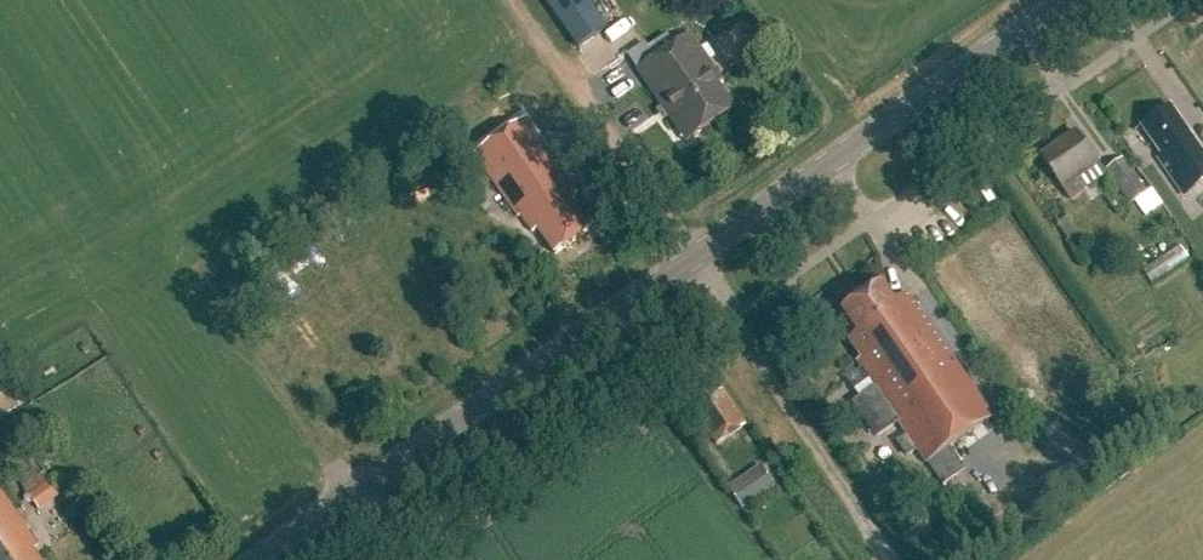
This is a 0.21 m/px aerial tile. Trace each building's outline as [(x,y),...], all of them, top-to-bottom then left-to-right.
[(578,49),(607,29),(587,0),(545,0),(578,49)] [(674,126),(682,120),(693,137),(735,109),(718,84),(723,81),(691,35),(637,72),(674,126)] [(771,50),(765,41),(758,46),(764,55),(771,50)] [(1163,156),(1159,159),(1185,196),(1202,183),(1202,155),(1169,107),(1143,125),(1163,156)] [(537,230),(555,255),(591,230),(573,205),(577,194),(525,119),(474,155),(518,218),(521,216),(533,233),(537,230)] [(1040,157),(1071,200),(1084,191),(1077,181),(1098,166),(1075,133),(1040,157)] [(1122,159),(1103,172),(1108,178),(1111,176),(1130,204),(1152,189),(1136,167),(1130,170),(1122,159)] [(493,183),(477,160),(460,173),(476,195),(493,183)] [(1069,218),(1058,226),(1069,243),(1081,235),(1069,218)] [(1178,244),(1140,268),(1149,282),(1187,258),(1178,244)] [(927,464),(993,419),(907,294),(895,303),(883,286),(842,314),(858,337),(850,343),(862,359),(857,362),(875,390),(854,404),(876,437),(898,422),(927,464)] [(704,427),(717,447),(747,426),(723,390),(716,395),(712,388),(693,400),(709,423),(704,427)] [(730,488),(744,508),(776,487),(762,466),(730,488)] [(32,510),(55,497),(38,468),(15,481),(32,510)] [(34,552),(39,548),(26,529),(27,528),(0,491),(0,559),(40,559),(34,552)]
